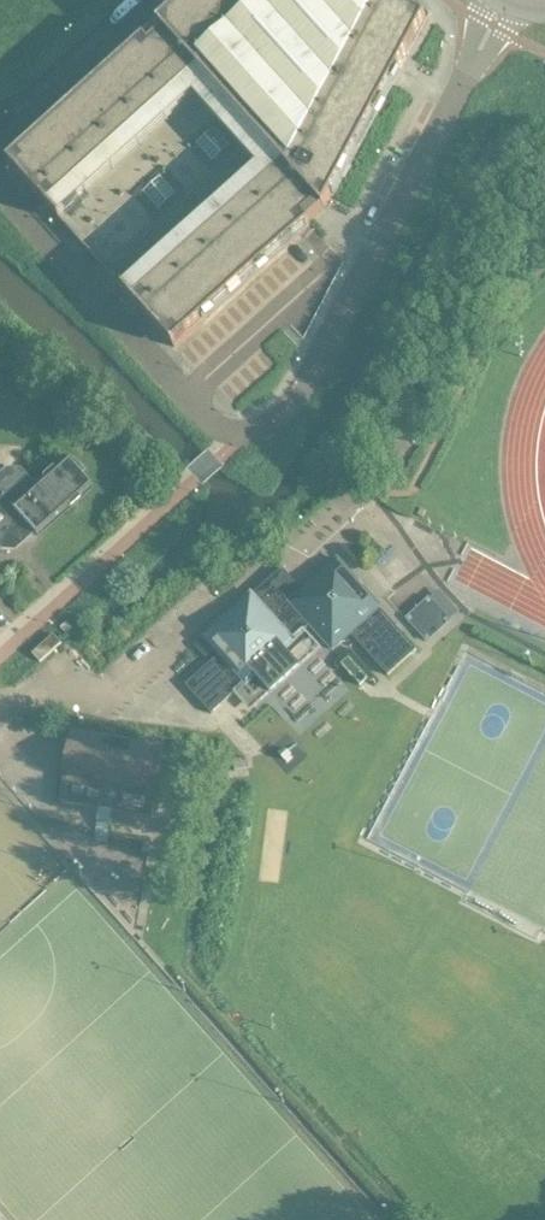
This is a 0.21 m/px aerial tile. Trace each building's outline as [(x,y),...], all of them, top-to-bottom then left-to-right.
[(150,36),(10,163),(175,346),(325,210),(430,12),(419,0),(190,0),(150,36)] [(62,456),(32,483),(19,469),(5,468),(0,473),(0,547),(13,548),(34,530),(38,534),(90,488),(62,456)] [(338,558),(311,582),(321,594),(301,612),(311,623),(310,624),(333,649),(350,633),(380,607),(381,606),(338,558)] [(303,590),(303,589),(282,566),(258,588),(267,597),(261,603),(275,620),(283,628),(290,621),(280,610),(303,590)] [(311,582),(303,589),(303,590),(280,610),(290,621),(300,633),(310,623),(310,624),(311,623),(301,612),(321,594),(311,582)] [(267,597),(258,588),(252,593),(251,592),(228,613),(246,633),(265,616),(272,623),(275,620),(261,603),(267,597)] [(408,617),(427,639),(449,619),(429,598),(408,617)] [(397,626),(380,607),(350,633),(367,651),(397,626)] [(246,633),(228,613),(203,635),(219,653),(185,683),(211,712),(245,682),(246,683),(294,640),(293,639),(283,628),(275,620),(272,623),(265,616),(246,633)] [(73,626),(67,620),(60,626),(66,632),(73,626)] [(290,621),(283,628),(293,639),(300,633),(290,621)] [(397,626),(367,651),(388,674),(417,648),(397,626)] [(32,652),(40,661),(62,642),(53,633),(32,652)] [(71,729),(66,759),(64,772),(156,787),(163,744),(71,729)] [(156,787),(64,772),(59,802),(152,817),(156,787)]
